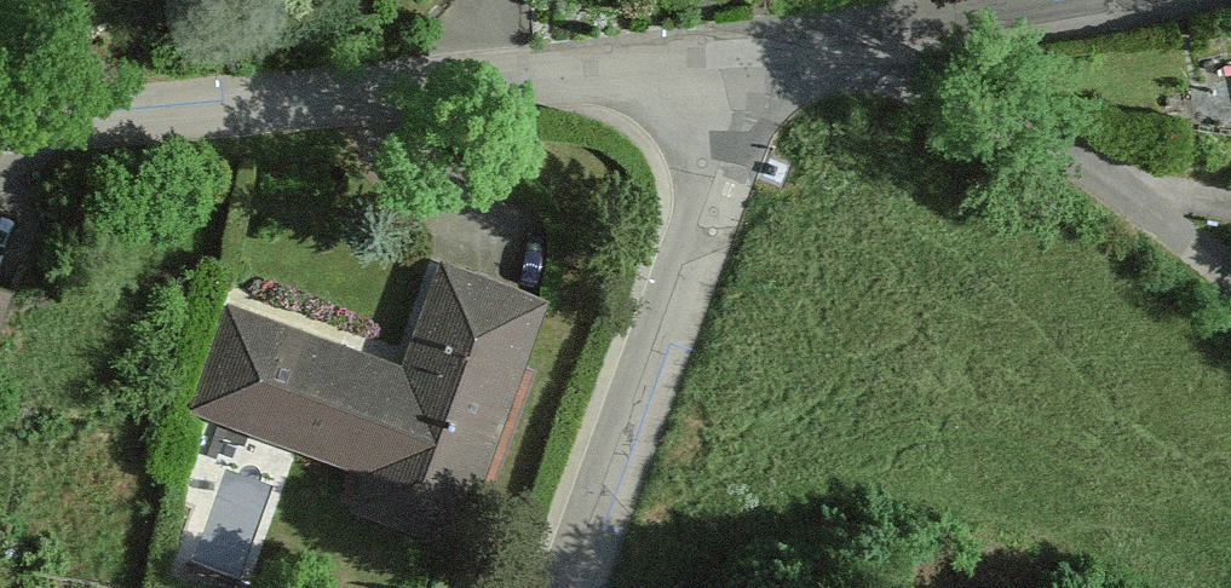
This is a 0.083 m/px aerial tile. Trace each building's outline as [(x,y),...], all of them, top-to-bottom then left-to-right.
[(479,564),(573,315),(453,269),(413,374),(245,310),(203,422),(373,486),(360,519),(479,564)] [(26,317),(0,307),(0,380),(26,317)]
